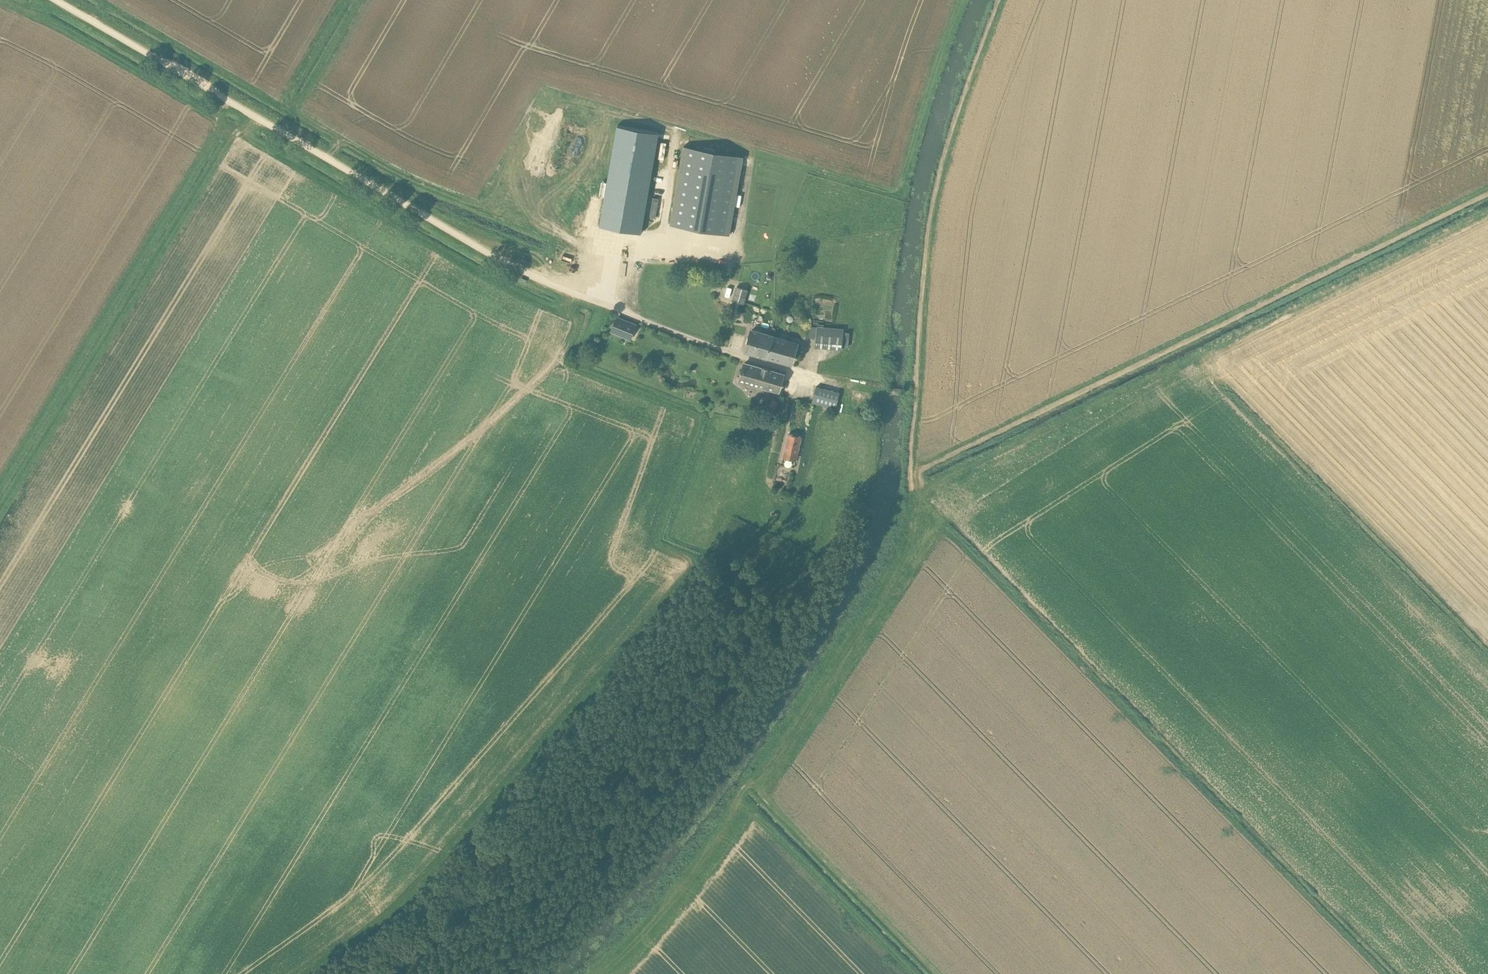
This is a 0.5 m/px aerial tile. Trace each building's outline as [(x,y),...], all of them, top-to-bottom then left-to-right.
[(640,233),(658,133),(617,126),(600,225),(640,233)] [(679,169),(671,220),(670,224),(731,234),(740,180),(744,158),(684,145),(679,169)] [(737,286),(733,300),(737,301),(740,302),(744,303),(748,290),(747,289),(737,286)] [(833,323),(834,314),(825,313),(824,321),(833,323)] [(612,330),(630,337),(635,325),(616,318),(612,330)] [(802,338),(816,339),(815,346),(842,348),(842,347),(848,347),(849,332),(844,332),(844,328),(809,326),(810,318),(803,318),(802,338)] [(746,351),(766,357),(773,336),(752,330),(746,351)] [(773,336),(766,357),(790,363),(796,342),(773,336)] [(744,363),(740,380),(778,391),(783,374),(744,363)] [(812,402),(828,406),(836,408),(840,392),(816,386),(812,402)] [(783,456),(795,459),(801,436),(788,433),(783,456)]
